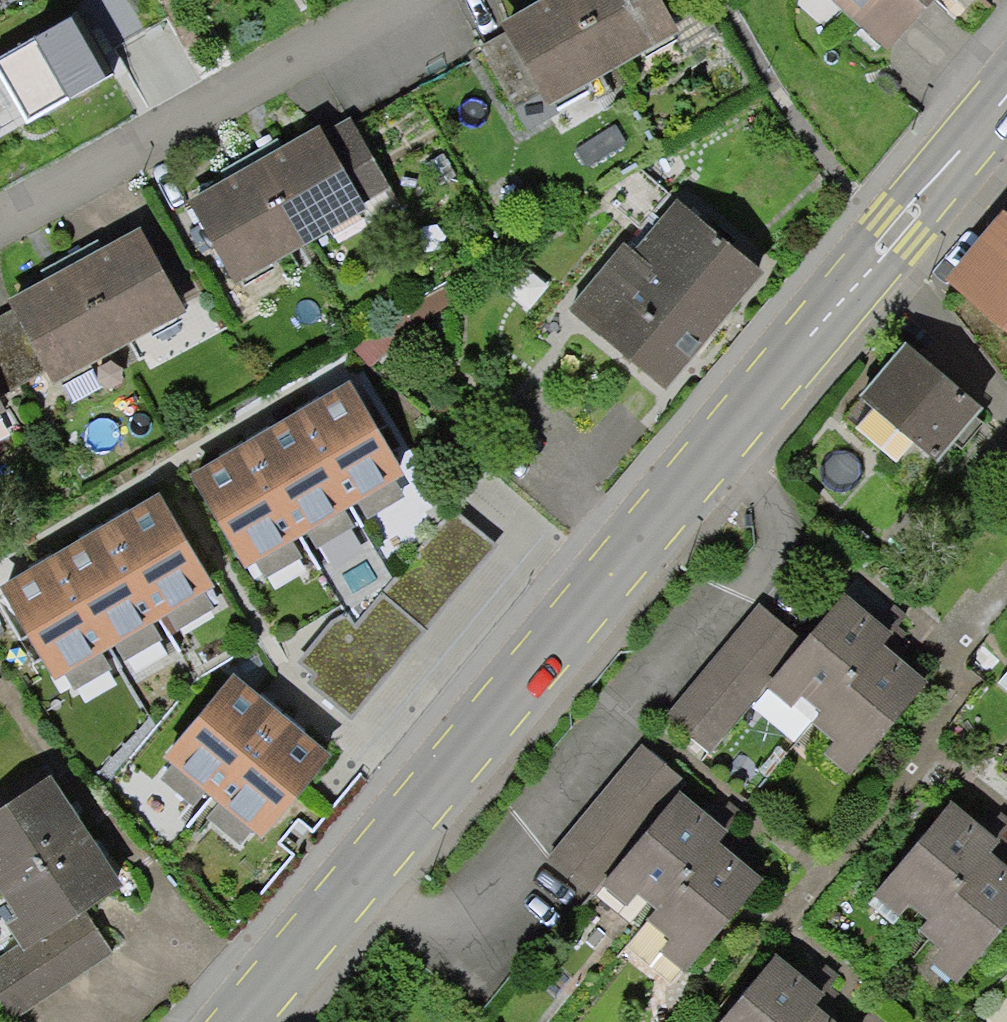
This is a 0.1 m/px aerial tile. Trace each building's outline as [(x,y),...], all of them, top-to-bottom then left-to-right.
[(669,46),(645,0),(559,0),(553,3),(595,84),(669,46)] [(879,56),(931,0),(820,0),(879,56)] [(521,122),(595,84),(553,3),(479,41),(521,122)] [(283,252),(357,214),(315,133),(241,171),(283,252)] [(209,290),(283,252),(241,171),(167,209),(209,290)] [(930,275),(1006,340),(1006,185),(930,275)] [(663,402),(761,275),(665,202),(626,252),(613,242),(554,318),(663,402)] [(103,350),(176,312),(134,231),(60,269),(103,350)] [(103,350),(60,269),(0,300),(0,333),(29,388),(103,350)] [(890,331),(840,390),(859,406),(840,428),(878,459),(896,437),(926,462),(976,403),(890,331)] [(343,502),(399,469),(349,384),(293,417),(343,502)] [(287,535),(343,502),(293,417),(237,450),(287,535)] [(230,568),(287,535),(237,450),(180,483),(230,568)] [(144,614),(201,581),(151,496),(94,529),(144,614)] [(490,542),(447,507),(338,640),(320,626),(282,671),(343,721),(490,542)] [(88,648),(144,614),(94,529),(38,562),(88,648)] [(88,648),(38,562),(0,585),(0,628),(31,681),(88,648)] [(892,633),(843,592),(803,640),(764,685),(768,689),(793,709),(804,696),(824,713),(883,644),(892,633)] [(803,640),(761,604),(665,715),(711,755),(768,689),(764,685),(803,640)] [(928,683),(883,644),(824,713),(814,726),(833,742),(823,754),(849,776),(928,683)] [(141,760),(192,805),(272,715),(220,670),(141,760)] [(192,805),(244,850),(323,761),(272,715),(192,805)] [(685,780),(642,745),(543,865),(585,900),(599,882),(637,837),(678,788),(685,780)] [(87,830),(52,775),(0,808),(0,885),(87,830)] [(727,830),(678,788),(637,837),(599,882),(603,886),(628,906),(639,893),(659,910),(717,841),(727,830)] [(998,841),(951,803),(875,897),(901,917),(909,906),(927,920),(932,924),(989,853),(998,841)] [(87,830),(0,885),(0,891),(17,917),(7,924),(20,944),(24,951),(84,911),(123,887),(87,830)] [(763,880),(717,841),(659,910),(649,923),(668,939),(658,951),(684,973),(763,880)] [(989,853),(932,924),(927,920),(908,943),(957,982),(1006,920),(1006,867),(989,853)] [(84,911),(24,951),(20,944),(0,957),(0,1003),(12,1021),(113,955),(84,911)] [(775,955),(722,1021),(800,1021),(813,1005),(823,993),(775,955)] [(813,1005),(800,1021),(835,1021),(813,1005)]
